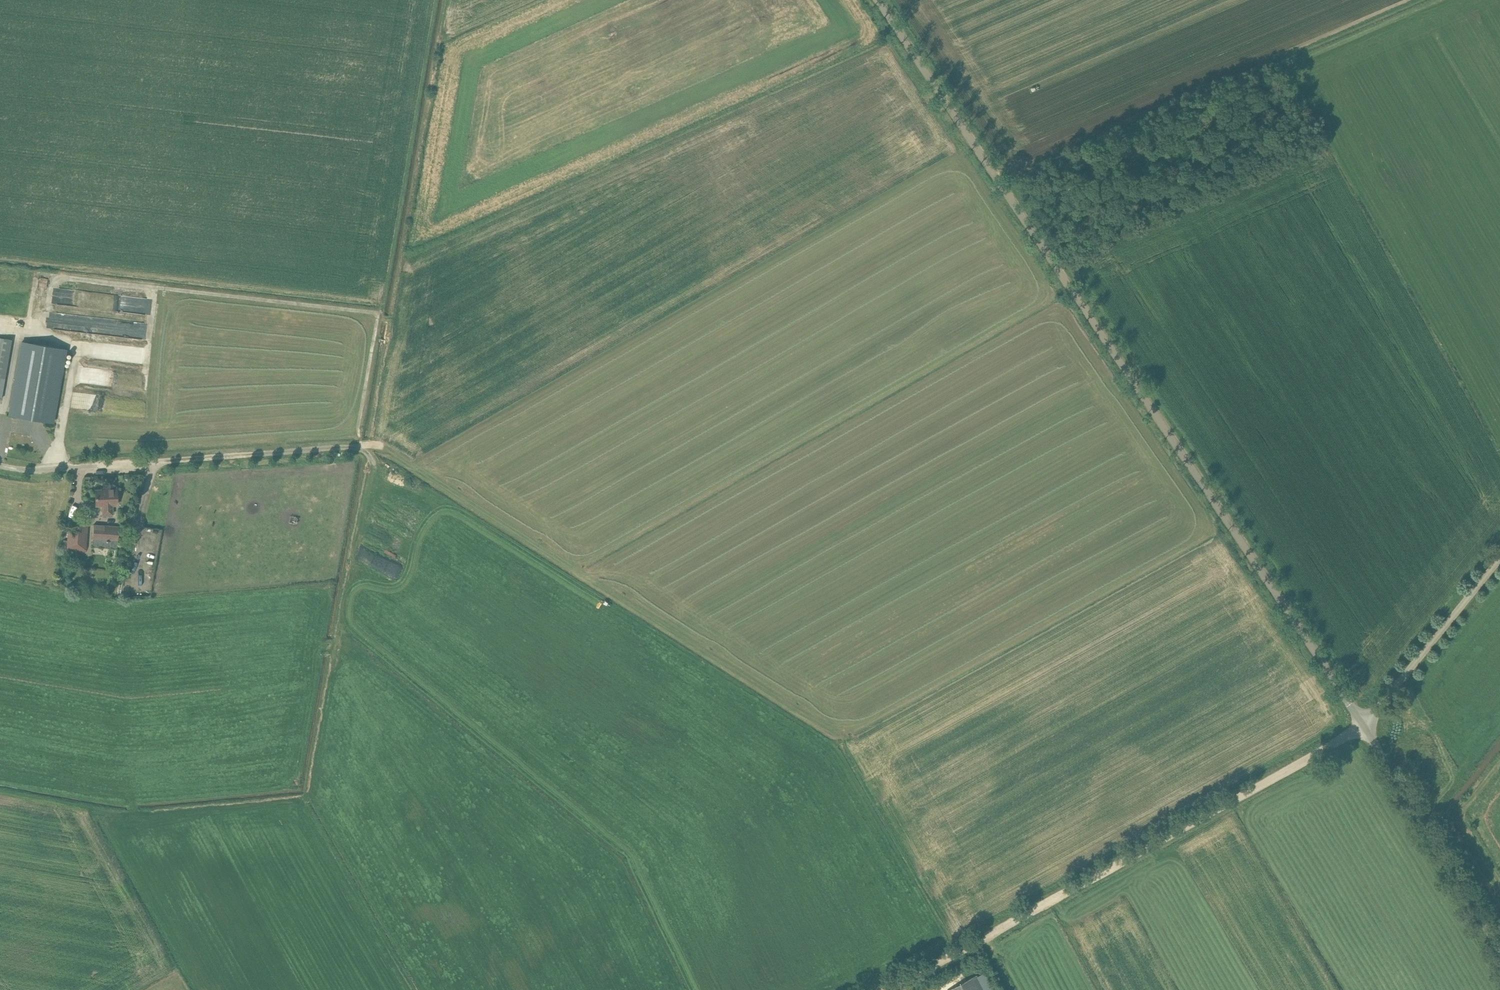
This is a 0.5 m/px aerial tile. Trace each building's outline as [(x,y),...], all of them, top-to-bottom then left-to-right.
[(1,400),(11,339),(0,338),(0,400),(1,400)] [(53,423),(55,413),(66,349),(22,341),(12,403),(9,413),(53,423)] [(95,490),(96,505),(103,505),(103,514),(112,514),(111,504),(117,504),(116,487),(105,488),(106,489),(95,490)] [(70,524),(68,546),(83,548),(85,525),(70,524)] [(117,548),(117,541),(119,526),(94,525),(93,540),(92,546),(117,548)] [(370,538),(383,542),(385,533),(372,530),(370,538)] [(976,975),(949,989),(984,989),(976,975)]
